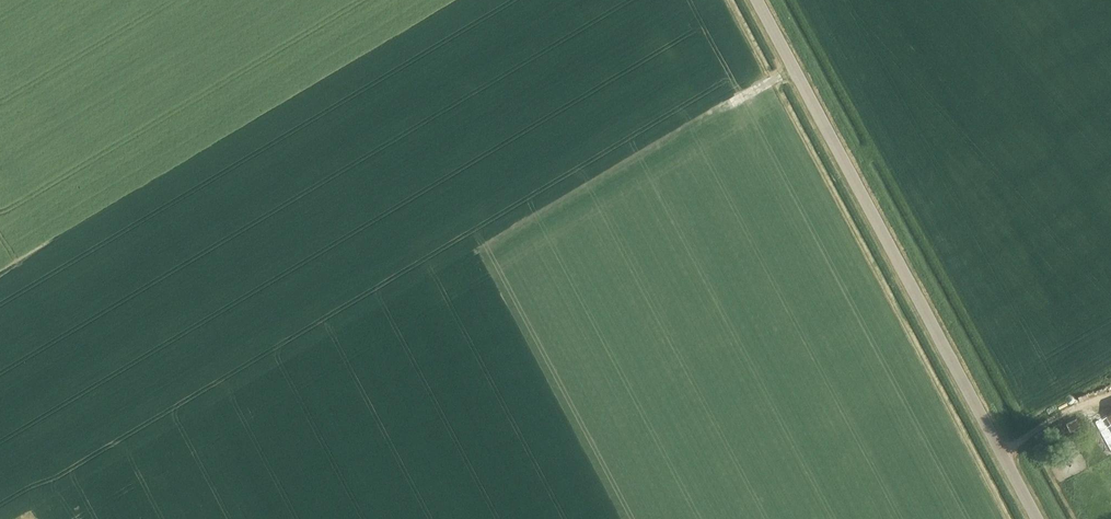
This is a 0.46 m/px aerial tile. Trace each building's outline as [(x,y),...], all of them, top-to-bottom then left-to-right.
[(1107,414),(1096,420),(1108,444),(1110,442),(1110,421),(1107,414)]
